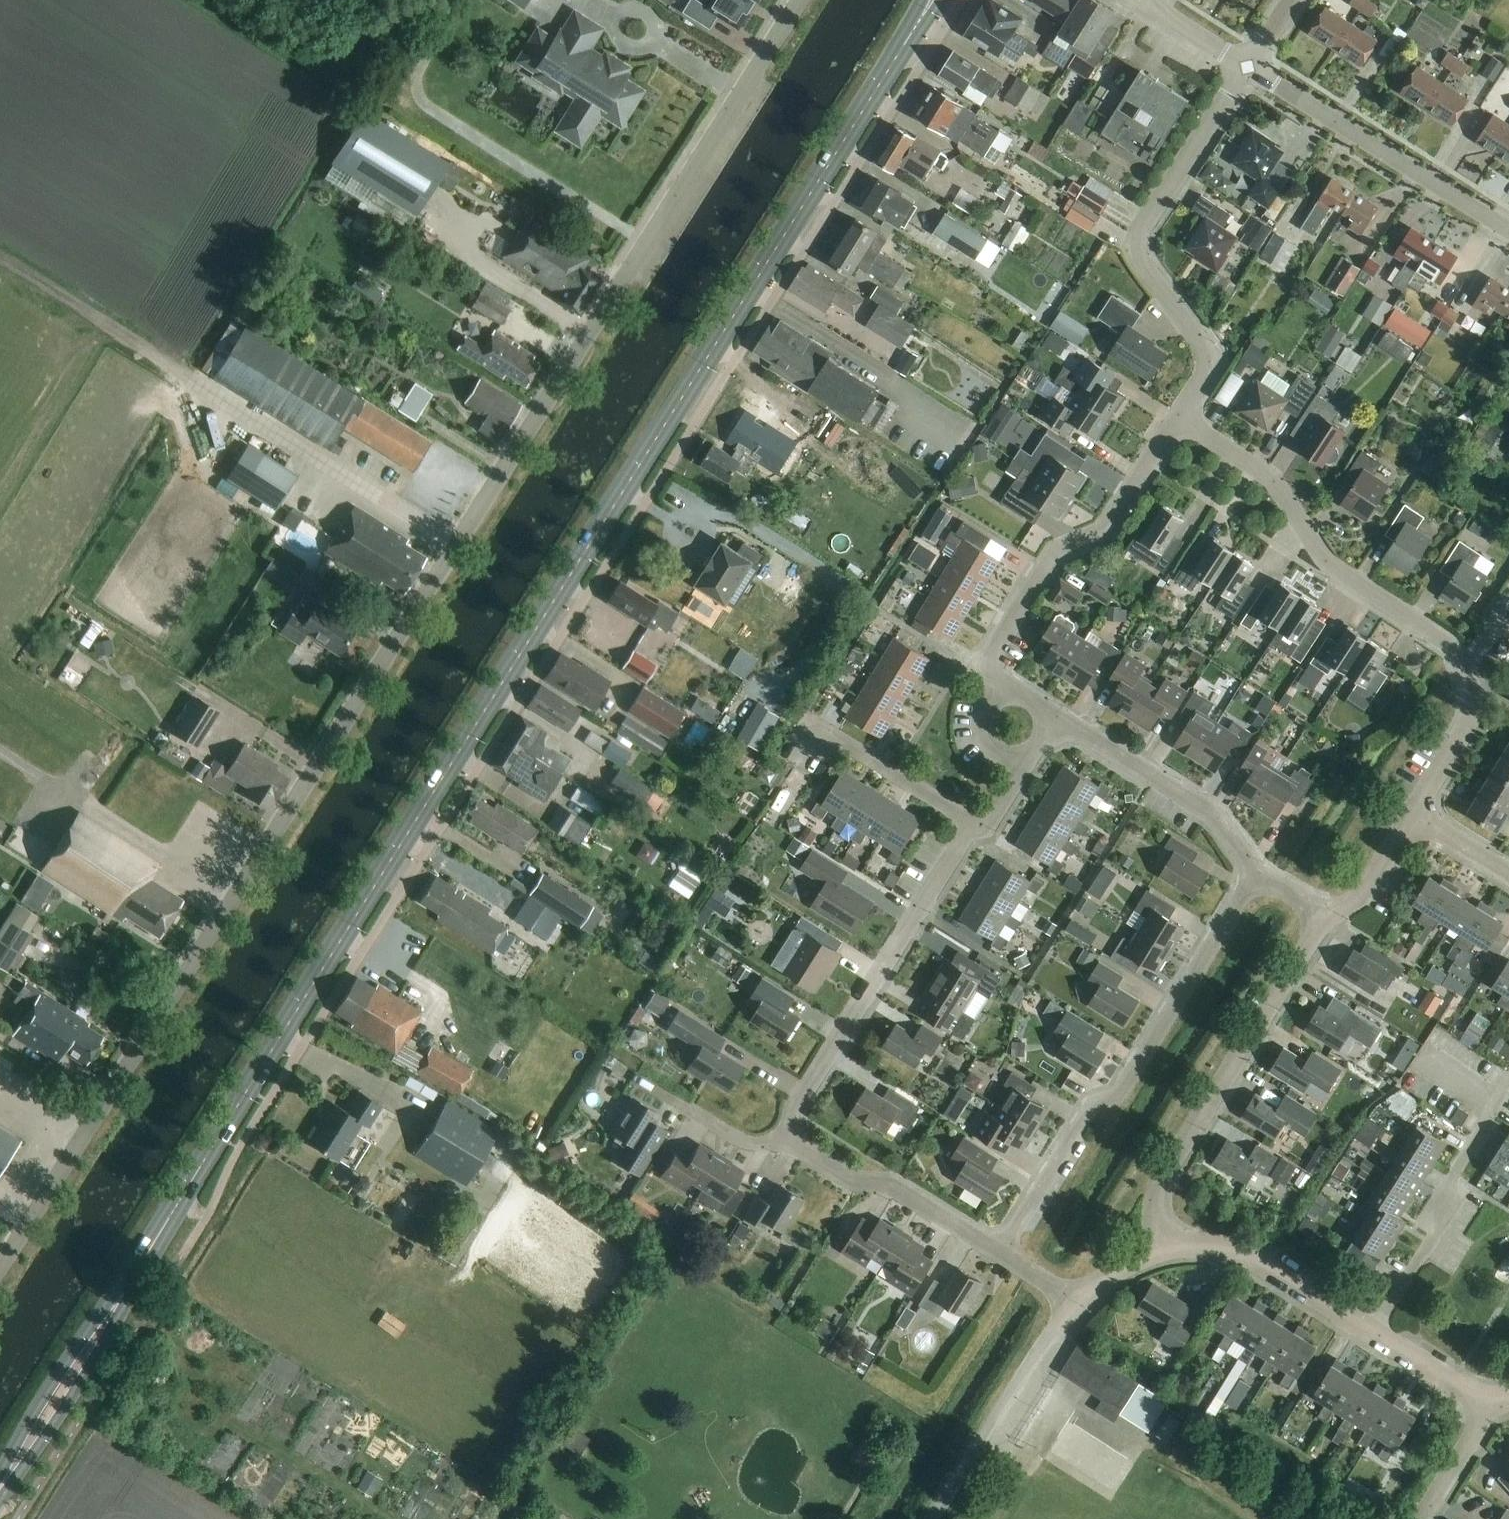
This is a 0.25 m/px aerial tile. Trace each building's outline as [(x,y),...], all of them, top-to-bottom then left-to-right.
[(691,16),(718,34),(726,20),(747,33),(767,0),(722,0),(715,11),(700,1),(691,16)] [(994,0),(989,0),(985,7),(983,5),(965,34),(1000,55),(1005,47),(1020,56),(1030,41),(1015,31),(1023,18),(994,0)] [(1072,52),(1095,66),(1118,31),(1107,24),(1110,20),(1079,0),(1030,0),(1029,2),(1063,23),(1053,39),(1072,52)] [(1365,0),(1353,0),(1350,5),(1359,11),(1365,0)] [(1359,11),(1371,18),(1378,6),(1368,0),(1365,0),(1359,11)] [(1413,31),(1440,48),(1462,14),(1440,0),(1432,0),(1413,31)] [(1334,50),(1350,24),(1325,8),(1308,34),(1334,50)] [(585,51),(598,31),(575,16),(562,36),(558,34),(557,37),(537,24),(515,59),(538,73),(536,77),(560,92),(562,88),(579,99),(559,131),(579,144),(599,112),(619,124),(621,121),(624,123),(633,109),(630,108),(639,93),(622,82),(626,77),(618,71),(619,69),(609,63),(607,65),(585,51)] [(1350,24),(1334,50),(1360,67),(1376,41),(1350,24)] [(1072,52),(1053,39),(1053,40),(1051,39),(1050,38),(1039,56),(1061,69),(1072,52)] [(1451,71),(1459,59),(1448,52),(1440,64),(1451,71)] [(994,95),(1002,83),(997,80),(998,79),(973,64),(968,62),(953,53),(941,73),(966,89),(969,84),(988,95),(990,92),(994,95)] [(1495,82),(1506,64),(1495,57),(1484,75),(1495,82)] [(1459,59),(1451,71),(1461,78),(1469,66),(1459,59)] [(1426,110),(1443,83),(1417,67),(1400,93),(1426,110)] [(1150,163),(1189,101),(1141,71),(1102,132),(1150,163)] [(1020,79),(1007,100),(1028,113),(1030,110),(1037,115),(1048,98),(1041,93),(1041,92),(1020,79)] [(1443,83),(1426,110),(1452,127),(1469,100),(1443,83)] [(967,129),(992,145),(999,133),(974,117),(976,115),(932,87),(924,101),(967,129)] [(1072,108),(1079,96),(1073,93),(1066,104),(1072,108)] [(967,129),(924,101),(914,115),(995,166),(1003,153),(991,146),(992,145),(967,129)] [(1081,135),(1096,111),(1080,102),(1066,126),(1081,135)] [(417,216),(449,165),(364,112),(332,163),(417,216)] [(1493,115),(1475,142),(1496,156),(1508,136),(1508,126),(1493,115)] [(943,170),(951,159),(941,152),(943,149),(918,134),(915,139),(895,127),(874,162),(895,174),(900,165),(912,172),(912,170),(924,178),(933,164),(943,170)] [(1268,209),(1279,192),(1264,182),(1283,153),(1273,146),(1275,144),(1251,129),(1241,145),(1243,146),(1232,163),(1258,180),(1248,196),(1268,209)] [(1496,156),(1508,164),(1508,136),(1496,156)] [(1228,196),(1236,184),(1223,176),(1225,173),(1211,164),(1201,179),(1228,196)] [(1102,215),(1116,193),(1091,178),(1078,200),(1102,215)] [(898,226),(913,202),(902,196),(903,194),(880,180),(864,205),(886,219),(882,225),(890,230),(894,223),(898,226)] [(1343,214),(1355,194),(1331,180),(1314,207),(1301,228),(1313,235),(1327,213),(1331,206),(1343,214)] [(1010,216),(1023,195),(1002,182),(996,192),(1006,199),(999,210),(1010,216)] [(1355,194),(1343,214),(1354,221),(1349,228),(1361,236),(1378,209),(1355,194)] [(1217,273),(1228,257),(1225,255),(1236,238),(1222,229),(1231,215),(1202,196),(1193,210),(1206,218),(1185,249),(1195,255),(1194,258),(1217,273)] [(1091,232),(1101,216),(1077,202),(1067,217),(1091,232)] [(976,261),(988,241),(945,215),(933,235),(976,261)] [(1241,241),(1258,251),(1272,229),(1250,215),(1240,230),(1245,234),(1241,241)] [(357,216),(351,227),(371,239),(377,229),(357,216)] [(580,315),(600,282),(580,269),(587,258),(527,220),(502,259),(562,296),(558,302),(580,315)] [(893,287),(903,271),(905,269),(878,252),(886,239),(855,220),(842,241),(873,261),(872,262),(885,270),(880,279),(893,287)] [(1017,223),(1004,244),(1018,253),(1031,232),(1017,223)] [(1409,284),(1434,244),(1411,230),(1394,256),(1406,264),(1398,277),(1409,284)] [(1284,270),(1298,246),(1275,233),(1261,256),(1284,270)] [(857,265),(880,279),(885,270),(872,262),(873,261),(842,241),(829,262),(850,276),(857,265)] [(1375,255),(1388,260),(1392,248),(1379,243),(1375,255)] [(1434,244),(1409,284),(1420,290),(1428,278),(1441,286),(1458,259),(1434,244)] [(472,282),(476,274),(448,257),(443,265),(472,282)] [(1369,258),(1362,269),(1373,275),(1380,264),(1369,258)] [(1346,261),(1329,287),(1345,297),(1361,270),(1346,261)] [(865,301),(809,264),(805,270),(802,268),(788,291),(826,313),(834,300),(856,313),(857,314),(865,301)] [(359,276),(352,287),(376,304),(383,293),(359,276)] [(1508,300),(1508,291),(1490,279),(1473,306),(1485,313),(1490,306),(1501,313),(1508,300)] [(870,298),(881,304),(897,315),(904,302),(877,286),(870,298)] [(486,288),(482,294),(480,293),(472,307),(502,325),(513,304),(486,288)] [(1150,381),(1167,355),(1142,339),(1143,336),(1132,329),(1141,315),(1112,295),(1097,318),(1123,335),(1110,354),(1150,381)] [(1375,296),(1364,315),(1381,325),(1393,307),(1375,296)] [(1501,313),(1508,318),(1508,300),(1501,313)] [(1442,320),(1448,310),(1437,303),(1431,314),(1442,320)] [(915,327),(897,315),(881,304),(867,327),(902,348),(915,327)] [(1448,310),(1442,320),(1453,327),(1459,317),(1448,310)] [(1069,342),(1080,324),(1060,312),(1049,329),(1069,342)] [(879,435),(899,404),(890,399),(887,404),(875,396),(879,390),(822,355),(826,349),(781,321),(775,331),(769,327),(754,351),(774,364),(771,369),(808,392),(809,391),(879,435)] [(1413,321),(1403,336),(1421,348),(1431,332),(1413,321)] [(202,370),(254,403),(285,352),(245,327),(242,331),(231,324),(202,370)] [(1021,350),(1029,335),(1023,331),(1014,346),(1021,350)] [(456,349),(476,361),(503,379),(505,375),(525,388),(539,366),(531,361),(534,357),(494,332),(484,348),(465,336),(456,349)] [(1328,360),(1342,338),(1331,332),(1317,354),(1328,360)] [(1061,356),(1069,343),(1052,333),(1044,345),(1061,356)] [(1508,351),(1508,344),(1500,338),(1493,350),(1505,358),(1508,351)] [(1342,359),(1359,368),(1369,350),(1352,341),(1342,359)] [(1262,370),(1272,355),(1253,343),(1244,358),(1262,370)] [(285,352),(254,403),(329,450),(343,428),(413,472),(431,443),(285,352)] [(1034,353),(1027,362),(1038,369),(1041,363),(1040,356),(1034,353)] [(1076,374),(1074,377),(1074,378),(1084,384),(1077,396),(1087,403),(1110,418),(1113,412),(1114,412),(1116,413),(1127,397),(1124,395),(1117,391),(1116,393),(1115,393),(1107,388),(1100,383),(1107,372),(1101,368),(1087,358),(1078,371),(1077,373),(1076,374)] [(902,359),(896,369),(907,375),(912,366),(902,359)] [(1241,360),(1234,371),(1240,375),(1247,364),(1241,360)] [(1487,407),(1506,376),(1495,369),(1476,400),(1487,407)] [(1296,418),(1316,388),(1298,376),(1284,398),(1257,381),(1246,398),(1244,396),(1234,412),(1257,427),(1258,425),(1268,432),(1283,409),(1296,418)] [(499,444),(522,407),(479,380),(464,404),(486,418),(478,431),(499,444)] [(399,411),(417,421),(433,393),(415,382),(399,411)] [(1323,384),(1319,390),(1328,396),(1332,390),(1323,384)] [(1333,463),(1335,461),(1337,460),(1338,457),(1339,455),(1338,453),(1338,450),(1336,448),(1334,447),(1344,432),(1331,424),(1340,410),(1316,395),(1300,420),(1313,429),(1299,451),(1322,465),(1324,462),(1326,463),(1329,464),(1331,463),(1333,463)] [(1055,397),(1042,417),(1069,435),(1077,424),(1091,434),(1089,436),(1098,441),(1108,425),(1106,424),(1110,418),(1087,403),(1077,396),(1070,407),(1055,397)] [(1011,444),(1028,409),(1005,399),(988,433),(1011,444)] [(767,429),(757,424),(759,420),(746,413),(726,445),(744,456),(742,461),(715,445),(701,465),(730,483),(737,472),(747,479),(756,464),(779,478),(800,445),(769,427),(767,429)] [(1495,421),(1488,416),(1472,442),(1501,459),(1508,445),(1508,429),(1495,421)] [(1031,456),(1024,467),(1039,476),(1071,498),(1075,492),(1078,493),(1088,477),(1079,471),(1063,460),(1070,450),(1046,434),(1031,456)] [(248,444),(227,478),(276,509),(297,475),(248,444)] [(985,444),(973,446),(975,457),(988,455),(985,444)] [(1366,520),(1388,487),(1373,477),(1382,464),(1362,451),(1343,481),(1353,488),(1342,504),(1366,520)] [(1435,482),(1446,467),(1432,456),(1421,470),(1435,482)] [(1017,478),(1001,503),(1025,518),(1036,502),(1044,508),(1052,513),(1050,515),(1060,521),(1070,505),(1067,503),(1071,498),(1039,476),(1024,467),(1017,478)] [(958,482),(948,484),(951,499),(961,497),(958,482)] [(760,496),(752,498),(756,509),(763,507),(760,496)] [(302,526),(311,512),(299,505),(290,519),(302,526)] [(1162,509),(1156,505),(1144,523),(1150,527),(1141,540),(1135,536),(1127,550),(1163,574),(1184,543),(1174,536),(1185,520),(1164,506),(1162,509)] [(1408,574),(1430,540),(1416,531),(1424,518),(1405,505),(1385,535),(1395,541),(1384,558),(1408,574)] [(404,595),(427,559),(405,545),(408,540),(355,507),(325,553),(379,587),(382,581),(404,595)] [(939,509),(931,523),(943,530),(951,517),(939,509)] [(1460,531),(1466,522),(1457,516),(1451,525),(1460,531)] [(1479,537),(1486,527),(1476,520),(1469,531),(1479,537)] [(956,534),(951,531),(945,542),(958,550),(953,559),(987,580),(999,560),(984,551),(991,539),(963,522),(956,534)] [(1212,586),(1235,553),(1214,539),(1204,556),(1194,549),(1174,580),(1192,592),(1200,578),(1212,586)] [(1465,611),(1487,578),(1473,568),(1481,555),(1460,541),(1440,571),(1452,579),(1441,595),(1465,611)] [(765,556),(744,543),(738,553),(724,544),(715,558),(707,571),(698,585),(727,603),(752,563),(758,566),(765,556)] [(1235,553),(1212,586),(1225,594),(1216,608),(1234,619),(1254,588),(1244,582),(1255,566),(1235,553)] [(266,571),(294,588),(301,576),(274,559),(266,571)] [(975,600),(987,580),(953,559),(941,579),(975,600)] [(1092,566),(1085,577),(1096,584),(1103,573),(1092,566)] [(908,571),(904,579),(912,583),(916,575),(908,571)] [(929,599),(963,620),(975,600),(941,579),(929,599)] [(1162,592),(1167,584),(1161,580),(1156,588),(1162,592)] [(1076,604),(1082,594),(1061,581),(1050,599),(1059,604),(1063,597),(1076,604)] [(667,632),(680,612),(660,599),(656,604),(621,583),(608,603),(653,631),(656,626),(667,632)] [(1261,593),(1241,624),(1251,630),(1259,617),(1279,630),(1302,596),(1281,583),(1275,592),(1271,599),(1261,593)] [(1093,584),(1087,594),(1096,600),(1102,590),(1093,584)] [(339,656),(357,628),(317,603),(304,595),(293,612),(280,633),(299,645),(305,634),(339,656)] [(1279,630),(1270,643),(1301,663),(1322,631),(1312,625),(1317,617),(1322,609),(1302,596),(1279,630)] [(951,639),(963,620),(929,599),(916,618),(951,639)] [(1108,607),(1107,621),(1126,622),(1127,611),(1121,610),(1121,608),(1108,607)] [(1047,656),(1043,663),(1063,676),(1084,641),(1067,631),(1072,622),(1060,615),(1056,616),(1036,649),(1047,656)] [(1346,674),(1368,640),(1348,627),(1338,643),(1328,637),(1310,663),(1328,675),(1334,666),(1346,674)] [(1186,630),(1180,638),(1189,644),(1192,639),(1191,633),(1186,630)] [(1163,632),(1157,642),(1169,650),(1176,640),(1163,632)] [(883,658),(917,679),(930,659),(895,638),(883,658)] [(1084,641),(1063,676),(1084,689),(1095,671),(1105,677),(1121,651),(1103,640),(1097,649),(1084,641)] [(1368,640),(1346,674),(1358,682),(1352,691),(1370,703),(1388,676),(1378,670),(1389,653),(1368,640)] [(111,641),(95,644),(97,657),(114,653),(111,641)] [(634,651),(623,666),(645,682),(656,666),(634,651)] [(859,667),(864,659),(852,651),(847,659),(859,667)] [(1193,651),(1186,662),(1199,670),(1206,658),(1193,651)] [(582,666),(561,653),(548,673),(549,674),(545,680),(593,709),(610,682),(583,664),(582,666)] [(1129,717),(1150,683),(1139,676),(1145,666),(1125,654),(1109,680),(1120,687),(1108,704),(1129,717)] [(905,699),(917,679),(883,658),(871,678),(905,699)] [(1210,666),(1203,677),(1213,684),(1220,672),(1210,666)] [(833,682),(844,688),(850,678),(840,671),(833,682)] [(859,698),(893,719),(905,699),(871,678),(859,698)] [(1169,722),(1187,693),(1166,680),(1160,689),(1150,683),(1129,717),(1150,730),(1159,716),(1169,722)] [(568,732),(582,710),(542,684),(527,706),(568,732)] [(628,712),(669,739),(685,713),(645,687),(628,712)] [(1195,759),(1217,724),(1206,718),(1214,704),(1194,692),(1176,722),(1186,728),(1175,746),(1195,759)] [(1287,694),(1280,704),(1287,708),(1293,698),(1287,694)] [(1264,697),(1258,708),(1268,714),(1274,704),(1264,697)] [(197,698),(175,733),(196,746),(218,711),(197,698)] [(881,738),(893,719),(859,698),(847,717),(881,738)] [(759,700),(739,735),(761,748),(781,714),(759,700)] [(552,767),(565,772),(573,758),(552,746),(551,747),(538,739),(544,729),(522,716),(507,741),(529,755),(534,756),(552,767)] [(1253,734),(1233,722),(1227,731),(1217,724),(1195,759),(1216,772),(1233,744),(1243,750),(1253,734)] [(633,743),(656,757),(666,741),(642,727),(633,743)] [(1360,735),(1347,736),(1348,745),(1360,744),(1360,735)] [(1504,739),(1499,747),(1505,751),(1508,754),(1508,742),(1504,739)] [(547,803),(565,772),(552,767),(534,756),(529,755),(507,741),(492,765),(522,782),(518,789),(542,803),(547,803)] [(601,755),(621,769),(631,755),(610,741),(601,755)] [(1257,807),(1279,772),(1260,761),(1266,751),(1255,745),(1239,771),(1249,777),(1238,795),(1257,807)] [(275,800),(288,779),(270,768),(272,764),(244,746),(227,773),(253,790),(249,797),(268,809),(274,799),(275,800)] [(1505,751),(1498,763),(1491,759),(1486,768),(1493,772),(1508,782),(1508,754),(1505,751)] [(190,775),(201,782),(203,778),(209,768),(199,761),(190,775)] [(1323,763),(1320,768),(1323,772),(1327,772),(1330,768),(1328,764),(1323,763)] [(1052,787),(1087,808),(1095,794),(1104,800),(1111,789),(1102,783),(1099,787),(1065,766),(1052,787)] [(203,778),(201,782),(224,796),(233,783),(221,775),(209,768),(203,778)] [(645,806),(654,792),(621,770),(612,785),(645,806)] [(1295,770),(1289,779),(1279,772),(1257,807),(1276,819),(1293,791),(1304,797),(1313,781),(1295,770)] [(841,818),(862,784),(843,772),(821,806),(817,803),(812,812),(823,819),(828,810),(838,817),(841,818)] [(1493,772),(1485,784),(1479,780),(1474,788),(1480,792),(1508,810),(1508,782),(1493,772)] [(860,830),(882,796),(862,784),(841,818),(838,817),(832,827),(841,833),(847,822),(857,829),(860,830)] [(1097,815),(1087,808),(1052,787),(1041,805),(1075,826),(1073,830),(1084,836),(1097,815)] [(1480,792),(1473,804),(1466,800),(1461,809),(1498,832),(1506,819),(1508,821),(1508,810),(1480,792)] [(880,843),(901,808),(882,796),(860,830),(857,829),(851,839),(860,845),(867,834),(880,843)] [(498,810),(489,804),(479,799),(470,814),(473,816),(470,820),(524,857),(541,832),(521,819),(502,806),(498,810)] [(1132,824),(1139,811),(1124,803),(1117,815),(1132,824)] [(1067,840),(1073,830),(1075,826),(1041,805),(1029,824),(1063,845),(1061,849),(1072,856),(1077,846),(1067,840)] [(581,845),(592,827),(560,807),(547,827),(567,839),(568,837),(581,845)] [(901,808),(880,843),(893,851),(888,860),(898,866),(904,857),(900,855),(921,821),(901,808)] [(160,938),(183,901),(150,879),(159,864),(79,813),(42,870),(122,922),(126,916),(160,938)] [(796,819),(788,821),(791,833),(799,831),(796,819)] [(1055,859),(1061,849),(1063,845),(1029,824),(1016,845),(1050,866),(1048,870),(1057,876),(1064,865),(1055,859)] [(806,829),(799,839),(810,846),(817,837),(806,829)] [(1508,851),(1508,836),(1499,834),(1495,848),(1508,851)] [(1194,897),(1208,874),(1186,860),(1193,850),(1172,836),(1165,847),(1174,853),(1160,876),(1194,897)] [(796,840),(790,850),(801,857),(808,847),(796,840)] [(731,841),(726,851),(735,855),(740,845),(731,841)] [(829,841),(823,851),(831,856),(837,846),(829,841)] [(1099,857),(1104,848),(1096,843),(1091,852),(1099,857)] [(854,933),(872,904),(839,883),(846,873),(814,852),(803,869),(827,885),(813,907),(854,933)] [(847,854),(842,863),(855,871),(860,862),(847,854)] [(1128,870),(1133,862),(1122,856),(1117,864),(1128,870)] [(686,860),(680,870),(699,883),(705,873),(686,860)] [(984,881),(1019,902),(1027,889),(1036,894),(1043,883),(1033,878),(1031,882),(997,861),(984,881)] [(1145,870),(1138,879),(1161,894),(1167,884),(1145,870)] [(891,871),(884,882),(894,889),(901,878),(891,871)] [(491,955),(508,928),(488,915),(491,910),(437,876),(420,903),(440,915),(437,921),(491,955)] [(592,909),(593,908),(577,898),(543,876),(531,894),(581,926),(592,909)] [(1070,876),(1064,887),(1076,894),(1077,892),(1082,884),(1070,876)] [(1425,927),(1452,884),(1444,879),(1440,884),(1429,878),(1414,903),(1424,910),(1417,922),(1425,927)] [(7,920),(22,890),(3,880),(0,886),(0,916),(7,920)] [(1011,915),(1019,902),(984,881),(973,900),(1007,921),(1005,925),(1015,931),(1021,922),(1011,915)] [(1452,884),(1425,927),(1433,932),(1440,920),(1451,926),(1467,901),(1456,894),(1459,889),(1452,884)] [(1097,901),(1103,890),(1094,885),(1087,895),(1097,901)] [(1064,906),(1072,893),(1061,886),(1053,900),(1064,906)] [(735,904),(714,891),(705,905),(725,919),(735,904)] [(1140,932),(1170,950),(1184,928),(1169,919),(1176,909),(1147,891),(1134,911),(1148,919),(1140,932)] [(554,945),(562,933),(554,928),(561,917),(529,897),(515,919),(554,945)] [(1092,919),(1098,908),(1083,899),(1076,911),(1092,919)] [(999,935),(1005,925),(1007,921),(973,900),(960,920),(994,941),(991,946),(1001,951),(1008,940),(999,935)] [(1462,949),(1488,907),(1480,902),(1477,907),(1467,901),(1451,926),(1461,933),(1454,944),(1462,949)] [(682,917),(692,925),(703,909),(693,902),(682,917)] [(1488,907),(1462,949),(1470,954),(1477,943),(1488,950),(1504,924),(1493,917),(1496,912),(1488,907)] [(1105,935),(1110,920),(1097,916),(1092,931),(1105,935)] [(794,933),(774,965),(786,973),(814,990),(827,968),(830,970),(840,955),(823,944),(829,934),(802,917),(793,931),(794,933)] [(0,931),(0,941),(23,955),(35,936),(8,919),(0,931)] [(1072,920),(1065,931),(1078,939),(1084,928),(1072,920)] [(1049,921),(1042,931),(1050,936),(1055,928),(1056,925),(1049,921)] [(105,948),(110,938),(94,929),(89,939),(105,948)] [(1157,972),(1170,950),(1140,932),(1133,944),(1123,938),(1110,958),(1135,974),(1142,963),(1157,972)] [(0,941),(0,968),(11,975),(23,955),(0,941)] [(1403,958),(1408,950),(1398,944),(1393,952),(1403,958)] [(1453,947),(1447,957),(1454,962),(1461,952),(1453,947)] [(1088,971),(1095,957),(1082,950),(1075,964),(1088,971)] [(648,951),(641,962),(651,969),(659,958),(648,951)] [(1379,966),(1354,951),(1340,974),(1373,994),(1378,985),(1387,990),(1395,977),(1398,979),(1405,968),(1386,956),(1379,966)] [(1462,951),(1455,962),(1463,967),(1470,956),(1462,951)] [(1026,954),(1015,959),(1020,969),(1030,964),(1026,954)] [(1001,979),(974,962),(967,972),(947,960),(934,980),(969,1001),(976,990),(989,999),(1001,979)] [(1508,1003),(1508,961),(1493,986),(1504,993),(1497,1004),(1505,1009),(1508,1003)] [(1123,1026),(1139,1001),(1117,988),(1123,977),(1099,963),(1088,981),(1099,989),(1089,1005),(1123,1026)] [(741,966),(732,979),(742,985),(751,972),(741,966)] [(376,988),(358,976),(335,1013),(352,1024),(350,1027),(396,1056),(423,1013),(378,985),(376,988)] [(962,1012),(969,1001),(934,980),(922,1000),(928,1004),(921,1014),(963,1040),(976,1020),(962,1012)] [(766,981),(752,1002),(763,1008),(754,1022),(785,1042),(800,1019),(790,1012),(797,1001),(766,981)] [(1022,993),(1027,986),(1020,981),(1016,989),(1022,993)] [(12,1036),(46,1057),(57,1040),(52,1030),(66,1008),(41,993),(26,982),(13,1002),(28,1013),(12,1036)] [(654,993),(645,1007),(659,1016),(667,1002),(654,993)] [(93,1009),(98,1000),(87,994),(82,1003),(93,1009)] [(1433,1019),(1442,1002),(1428,995),(1419,1012),(1433,1019)] [(1320,1007),(1306,1030),(1338,1050),(1348,1035),(1370,1049),(1382,1029),(1351,1010),(1344,1022),(1326,1011),(1320,1007)] [(57,1040),(46,1057),(57,1064),(64,1053),(86,1066),(104,1037),(83,1024),(85,1020),(66,1008),(52,1030),(57,1040)] [(724,1039),(678,1011),(667,1029),(700,1050),(687,1071),(703,1081),(705,1078),(726,1091),(742,1067),(716,1051),(724,1039)] [(1095,1046),(1103,1033),(1068,1011),(1056,1030),(1068,1038),(1056,1057),(1091,1078),(1106,1053),(1095,1046)] [(916,1036),(897,1025),(883,1048),(915,1068),(925,1053),(931,1057),(943,1039),(922,1026),(916,1036)] [(1479,1044),(1485,1034),(1471,1025),(1465,1036),(1479,1044)] [(25,1049),(0,1033),(0,1055),(16,1064),(25,1049)] [(1490,1033),(1483,1044),(1508,1062),(1508,1045),(1490,1033)] [(1410,1060),(1420,1044),(1408,1037),(1399,1053),(1410,1060)] [(1012,1044),(1012,1057),(1022,1057),(1023,1044),(1012,1044)] [(415,1073),(458,1099),(474,1074),(431,1047),(415,1073)] [(1308,1063),(1285,1049),(1271,1071),(1303,1092),(1312,1077),(1330,1088),(1341,1071),(1314,1054),(1308,1063)] [(938,1075),(956,1087),(965,1072),(947,1060),(938,1075)] [(496,1062),(489,1073),(501,1081),(508,1069),(496,1062)] [(1003,1109),(1035,1129),(1047,1109),(1027,1096),(1033,1086),(1012,1073),(1000,1093),(1009,1099),(1003,1109)] [(974,1091),(981,1080),(970,1074),(963,1085),(974,1091)] [(888,1103),(866,1089),(852,1112),(886,1133),(894,1120),(908,1129),(920,1108),(895,1092),(888,1103)] [(369,1128),(382,1106),(358,1091),(346,1112),(332,1103),(308,1142),(338,1161),(362,1123),(369,1128)] [(1408,1120),(1419,1103),(1401,1092),(1387,1100),(1384,1105),(1408,1120)] [(499,1127),(503,1120),(461,1095),(457,1103),(499,1127)] [(1280,1109),(1256,1095),(1242,1117),(1275,1138),(1284,1123),(1305,1136),(1316,1119),(1286,1100),(1280,1109)] [(638,1175),(661,1138),(666,1130),(654,1122),(659,1115),(633,1099),(612,1133),(628,1143),(616,1162),(638,1175)] [(489,1173),(497,1161),(486,1155),(499,1134),(447,1102),(413,1157),(465,1189),(479,1167),(489,1173)] [(952,1102),(944,1115),(956,1123),(964,1109),(952,1102)] [(1462,1126),(1469,1114),(1459,1108),(1451,1120),(1462,1126)] [(1022,1149),(1035,1129),(1003,1109),(996,1119),(987,1113),(974,1134),(1006,1153),(1012,1143),(1022,1149)] [(1394,1137),(1435,1163),(1446,1145),(1417,1126),(1410,1137),(1399,1130),(1394,1137)] [(21,1141),(0,1127),(0,1174),(21,1141)] [(1495,1138),(1503,1143),(1507,1137),(1499,1131),(1495,1138)] [(1508,1171),(1508,1134),(1507,1137),(1503,1143),(1499,1149),(1495,1156),(1491,1162),(1485,1172),(1486,1172),(1502,1182),(1508,1171)] [(1423,1181),(1435,1163),(1394,1137),(1389,1146),(1400,1153),(1394,1163),(1423,1181)] [(1499,1149),(1503,1143),(1495,1138),(1491,1144),(1499,1149)] [(990,1202),(1004,1179),(990,1170),(996,1159),(964,1139),(946,1168),(959,1176),(956,1181),(990,1202)] [(1251,1155),(1228,1140),(1214,1163),(1246,1183),(1256,1168),(1266,1175),(1277,1158),(1257,1146),(1251,1155)] [(538,1141),(534,1148),(541,1152),(546,1145),(538,1141)] [(1325,1148),(1314,1141),(1302,1161),(1313,1168),(1325,1148)] [(1495,1156),(1499,1149),(1491,1144),(1487,1151),(1495,1156)] [(702,1189),(721,1158),(699,1145),(692,1157),(678,1148),(661,1177),(684,1191),(690,1181),(702,1189)] [(1491,1162),(1495,1156),(1487,1151),(1483,1157),(1491,1162)] [(696,1198),(709,1206),(729,1218),(744,1193),(734,1187),(743,1172),(721,1158),(702,1189),(696,1198)] [(1345,1174),(1351,1163),(1344,1158),(1337,1169),(1345,1174)] [(1287,1186),(1296,1170),(1282,1162),(1272,1177),(1287,1186)] [(1371,1173),(1411,1199),(1423,1181),(1394,1163),(1387,1173),(1376,1166),(1371,1173)] [(1308,1184),(1312,1177),(1301,1171),(1297,1178),(1308,1184)] [(1377,1203),(1400,1217),(1411,1199),(1371,1173),(1366,1182),(1377,1189),(1370,1200),(1377,1204),(1377,1203)] [(782,1232),(802,1200),(779,1186),(768,1204),(757,1197),(744,1219),(763,1231),(768,1223),(782,1232)] [(1314,1202),(1307,1212),(1316,1218),(1323,1207),(1314,1202)] [(1354,1215),(1394,1240),(1406,1222),(1400,1217),(1377,1203),(1377,1204),(1370,1214),(1359,1207),(1354,1215)] [(1382,1259),(1394,1240),(1354,1215),(1349,1223),(1360,1230),(1353,1241),(1382,1259)] [(1306,1217),(1298,1229),(1311,1237),(1319,1225),(1306,1217)] [(902,1234),(880,1221),(876,1228),(863,1219),(843,1252),(866,1266),(872,1257),(884,1265),(902,1234)] [(739,1245),(749,1229),(740,1224),(731,1240),(739,1245)] [(688,1226),(677,1235),(685,1244),(696,1235),(688,1226)] [(902,1234),(884,1265),(896,1272),(890,1281),(913,1296),(929,1270),(916,1262),(925,1248),(902,1234)] [(962,1316),(982,1284),(959,1269),(947,1287),(935,1280),(919,1306),(939,1318),(946,1306),(962,1316)] [(1180,1351),(1192,1331),(1181,1324),(1191,1308),(1153,1284),(1139,1308),(1169,1327),(1161,1340),(1180,1351)] [(1235,1338),(1254,1308),(1242,1300),(1246,1294),(1237,1289),(1233,1295),(1214,1325),(1227,1333),(1218,1346),(1227,1352),(1235,1338)] [(772,1296),(768,1303),(781,1311),(785,1304),(772,1296)] [(1256,1351),(1274,1320),(1262,1313),(1266,1307),(1258,1301),(1254,1308),(1235,1338),(1247,1346),(1239,1359),(1248,1364),(1256,1351)] [(907,1332),(916,1316),(907,1310),(897,1327),(907,1332)] [(874,1338),(881,1315),(868,1311),(861,1335),(874,1338)] [(396,1340),(405,1327),(384,1313),(375,1327),(396,1340)] [(1264,1384),(1276,1364),(1295,1333),(1283,1326),(1287,1319),(1278,1314),(1274,1320),(1256,1351),(1268,1358),(1255,1378),(1264,1384)] [(816,1333),(833,1343),(841,1329),(824,1319),(816,1333)] [(1295,1333),(1276,1364),(1288,1371),(1280,1384),(1288,1390),(1289,1389),(1297,1377),(1316,1346),(1303,1338),(1307,1332),(1299,1327),(1295,1333)] [(892,1333),(879,1336),(882,1351),(895,1349),(892,1333)] [(1066,1377),(1069,1379),(1085,1389),(1101,1399),(1102,1400),(1096,1410),(1116,1423),(1122,1413),(1132,1419),(1136,1422),(1150,1431),(1154,1424),(1168,1402),(1154,1393),(1079,1345),(1075,1350),(1062,1370),(1060,1373),(1066,1377)] [(865,1349),(858,1360),(868,1366),(875,1355),(865,1349)] [(1335,1409),(1353,1379),(1341,1371),(1345,1365),(1337,1360),(1314,1396),(1326,1404),(1318,1417),(1327,1423),(1335,1409)] [(1355,1422),(1374,1391),(1362,1384),(1366,1377),(1357,1372),(1353,1379),(1335,1409),(1347,1417),(1338,1430),(1347,1435),(1355,1422)] [(1297,1394),(1306,1381),(1298,1376),(1297,1377),(1289,1389),(1297,1394)] [(1312,1382),(1306,1391),(1313,1395),(1319,1386),(1312,1382)] [(1376,1435),(1394,1404),(1382,1396),(1386,1390),(1378,1385),(1374,1391),(1355,1422),(1367,1429),(1359,1442),(1368,1448),(1376,1435)] [(1208,1409),(1207,1410),(1216,1415),(1217,1414),(1224,1402),(1227,1398),(1218,1393),(1208,1409)] [(1227,1398),(1224,1402),(1236,1409),(1240,1403),(1228,1395),(1227,1398)] [(1394,1404),(1376,1435),(1387,1442),(1379,1455),(1388,1460),(1396,1447),(1397,1448),(1416,1417),(1403,1409),(1407,1403),(1398,1397),(1394,1404)] [(1170,1416),(1158,1435),(1167,1440),(1179,1422),(1170,1416)] [(325,1486),(337,1496),(346,1485),(333,1475),(325,1486)] [(1501,1518),(1508,1518),(1508,1512),(1506,1511),(1501,1518)]
